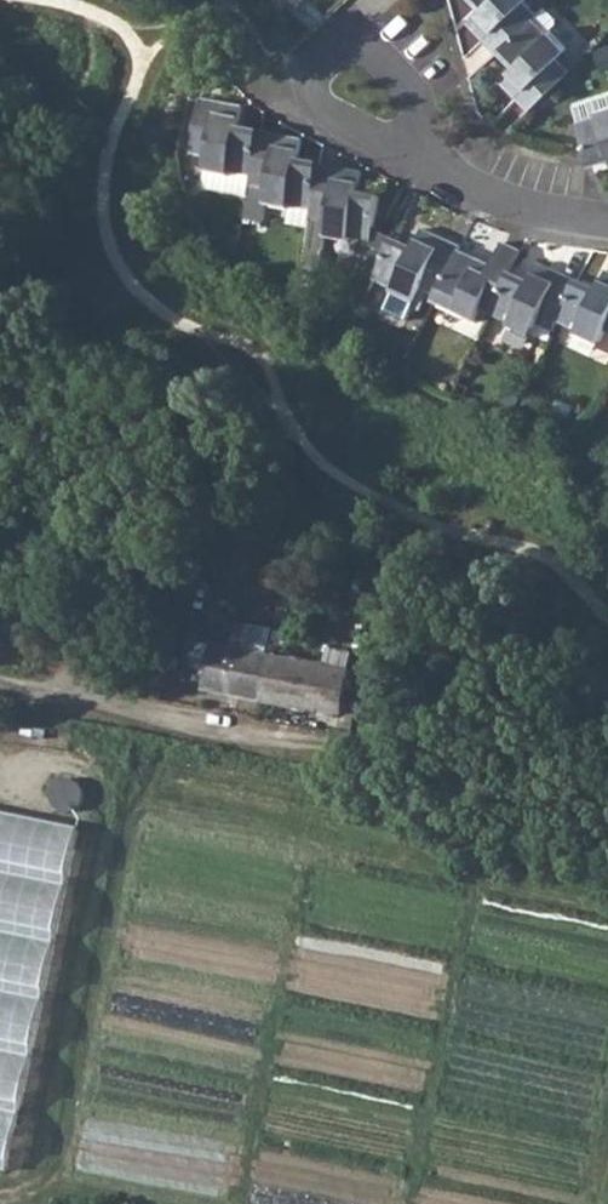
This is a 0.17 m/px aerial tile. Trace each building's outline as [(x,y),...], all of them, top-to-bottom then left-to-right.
[(482,7),(466,21),(494,52),(498,48),(533,14),(522,1),(523,0),(475,0),(482,7)] [(533,14),(498,48),(513,64),(498,78),(526,108),(567,69),(555,57),(562,50),(544,31),(551,24),(551,20),(540,7),(533,14)] [(190,153),(207,156),(204,178),(209,186),(248,192),(249,186),(250,177),(258,132),(238,128),(241,108),(200,99),(190,153)] [(586,156),(589,164),(607,158),(607,109),(574,120),(586,156)] [(250,177),(249,186),(266,189),(264,202),(309,209),(318,163),(296,160),(299,140),(258,132),(250,177)] [(309,209),(308,219),(325,221),(324,235),(369,242),(376,197),(357,193),(359,171),(318,163),(309,209)] [(391,238),(371,280),(414,300),(420,290),(436,298),(458,252),(460,247),(420,229),(412,248),(391,238)] [(436,298),(433,304),(473,323),(479,310),(490,315),(508,273),(518,251),(499,243),(488,265),(458,252),(436,298)] [(508,273),(490,315),(531,333),(536,323),(554,331),(558,323),(577,281),(538,264),(528,283),(508,273)] [(558,323),(598,341),(603,331),(607,333),(607,273),(604,271),(596,288),(577,281),(558,323)] [(191,641),(185,677),(208,682),(207,689),(263,699),(271,656),(191,641)] [(271,656),(263,699),(342,714),(353,653),(331,649),(328,666),(271,656)] [(0,814),(0,1161),(9,1163),(77,830),(0,814)]
